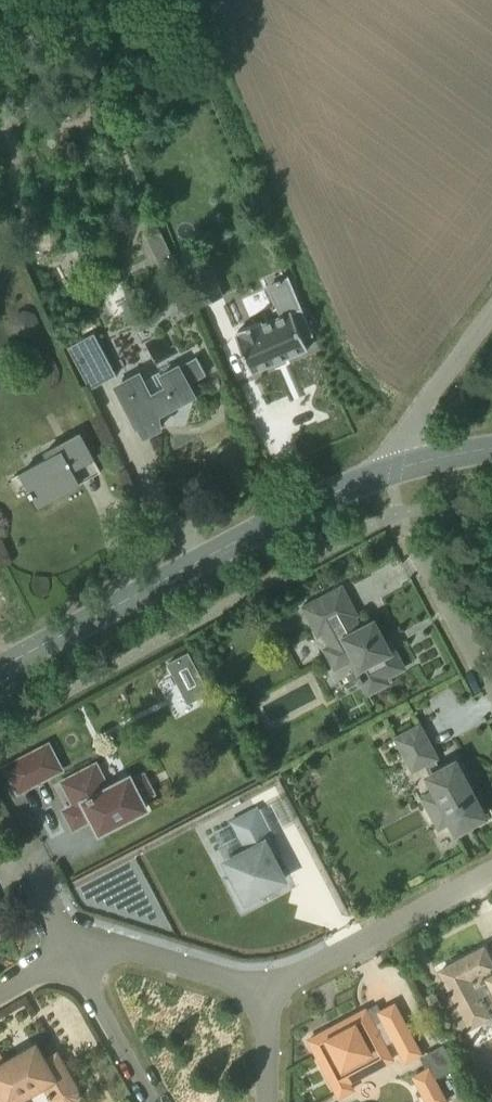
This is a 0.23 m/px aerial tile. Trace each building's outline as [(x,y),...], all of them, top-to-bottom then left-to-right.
[(205,257),(185,265),(203,305),(223,297),(205,257)] [(313,335),(301,307),(262,324),(261,322),(261,320),(237,330),(238,332),(239,334),(237,335),(237,334),(235,335),(252,373),(264,367),(307,348),(303,338),(311,335),(311,336),(313,335)] [(90,389),(116,375),(93,333),(68,347),(90,389)] [(137,376),(118,387),(129,408),(128,409),(137,426),(139,425),(145,436),(160,427),(158,414),(194,395),(189,385),(207,375),(197,356),(161,375),(168,387),(149,397),(137,376)] [(94,458),(84,439),(81,433),(43,453),(46,458),(20,471),(28,486),(38,505),(80,483),(72,469),(94,458)] [(365,694),(368,693),(387,683),(385,678),(391,674),(392,676),(400,672),(399,670),(403,668),(401,663),(402,663),(397,653),(396,654),(393,649),(389,651),(374,621),(372,621),(373,622),(362,628),(356,616),(357,616),(358,615),(342,585),(341,585),(341,586),(302,606),(301,606),(311,625),(317,637),(322,635),(327,646),(323,648),(334,671),(349,662),(365,694)] [(189,701),(210,691),(190,651),(169,661),(189,701)] [(396,738),(413,772),(425,765),(429,772),(423,776),(431,790),(422,795),(428,809),(439,828),(448,823),(455,836),(471,828),(469,824),(483,817),(484,816),(462,775),(466,773),(457,756),(439,766),(435,759),(437,758),(419,725),(418,725),(418,726),(396,738)] [(48,746),(7,767),(19,790),(60,769),(48,746)] [(92,818),(94,822),(99,832),(145,809),(140,799),(151,793),(143,777),(131,782),(129,778),(107,789),(95,766),(63,782),(75,806),(65,811),(73,827),(92,818)] [(285,880),(272,854),(277,851),(256,810),(233,822),(247,850),(225,861),(238,886),(232,889),(243,909),(264,899),(261,893),(285,880)] [(440,971),(450,990),(464,1016),(470,1026),(487,1017),(491,1024),(491,1025),(491,963),(484,948),(440,971)] [(366,1009),(309,1039),(339,1096),(353,1089),(349,1082),(392,1059),(385,1045),(395,1040),(406,1061),(420,1053),(394,1004),(381,1011),(377,1004),(366,1010),(366,1009)] [(76,1085),(68,1072),(57,1053),(45,1060),(36,1044),(29,1048),(30,1050),(22,1054),(21,1053),(1,1064),(0,1062),(0,1101),(22,1101),(22,1100),(43,1089),(50,1100),(51,1101),(75,1101),(77,1099),(78,1096),(78,1093),(78,1090),(77,1087),(76,1085)] [(411,1076),(425,1101),(449,1101),(429,1066),(411,1076)]
